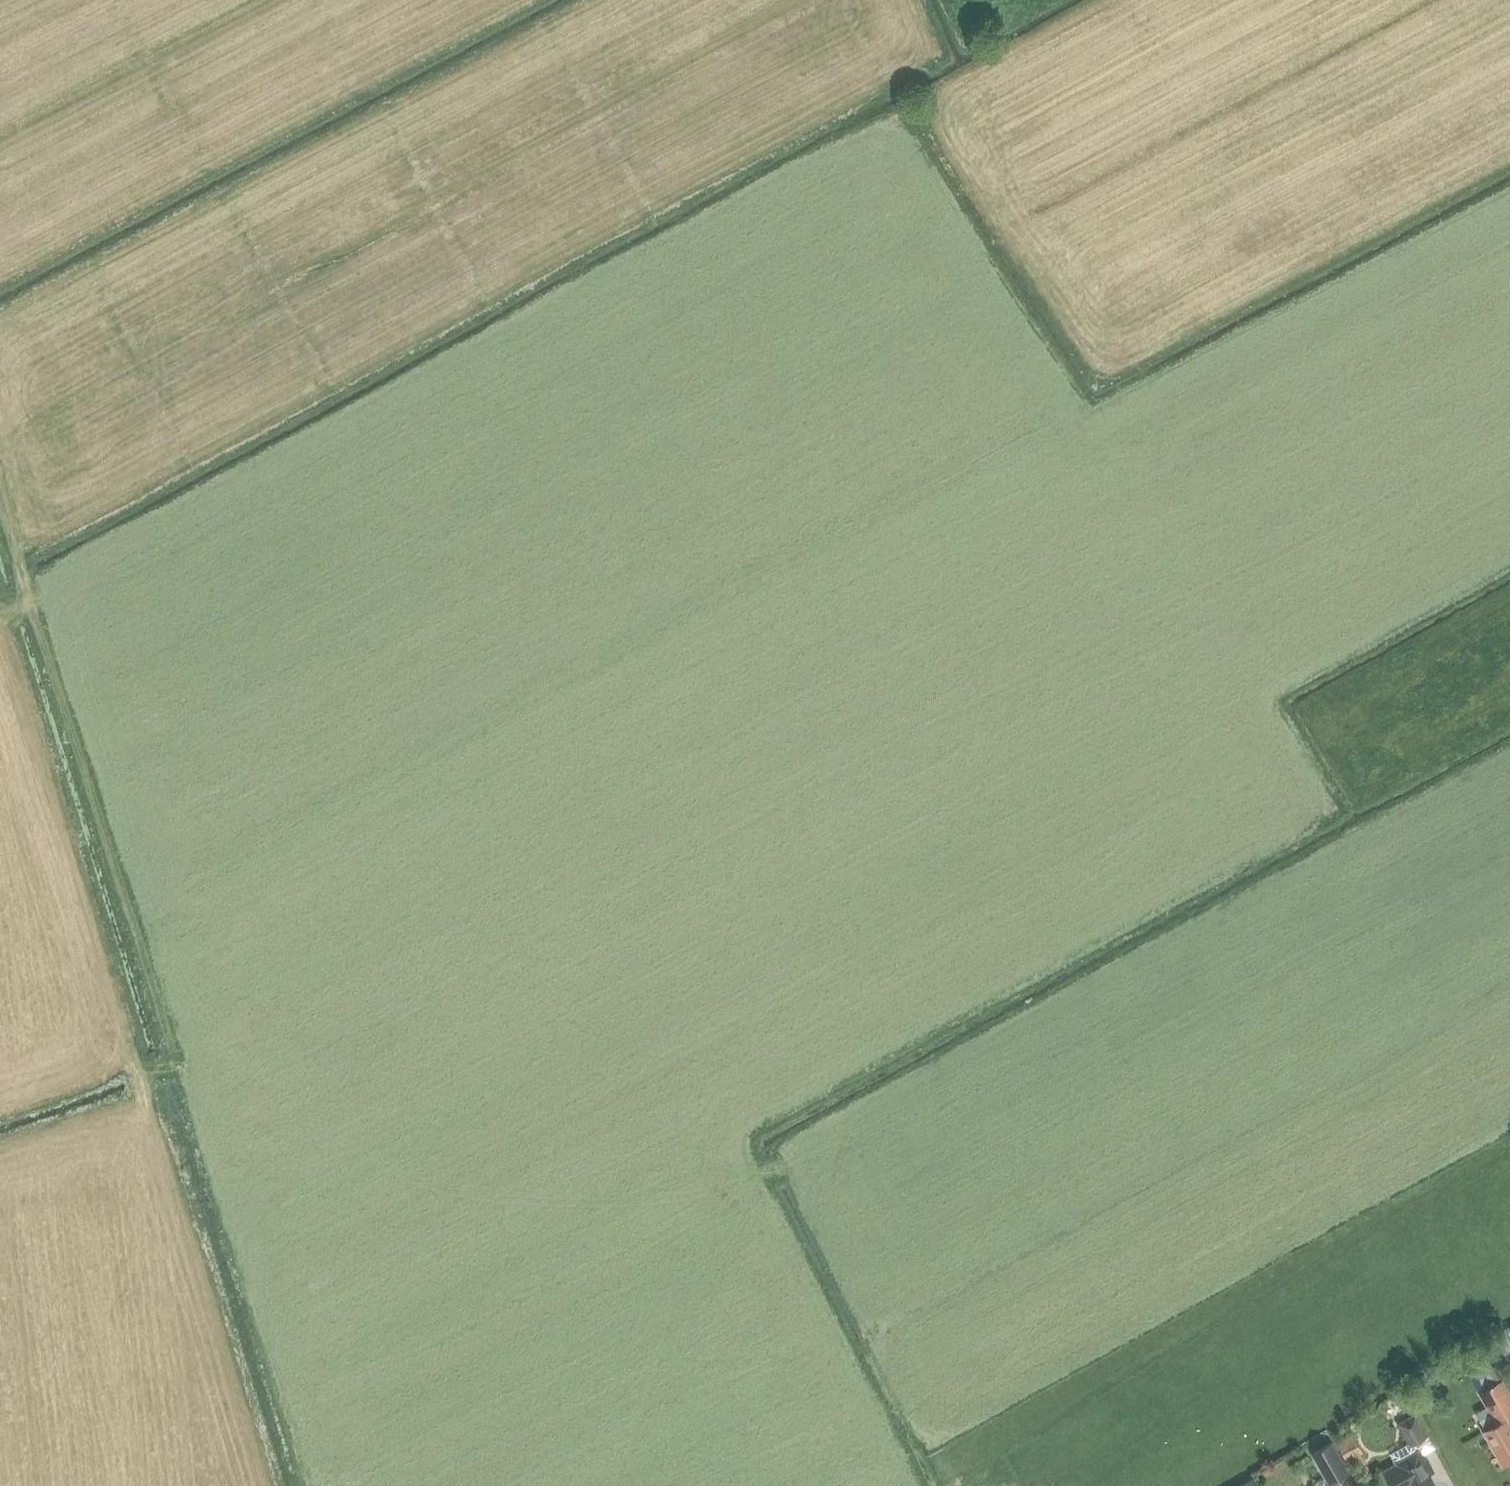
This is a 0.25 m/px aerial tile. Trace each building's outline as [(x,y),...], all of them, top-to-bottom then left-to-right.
[(1507,1419),(1509,1418),(1509,1395),(1502,1381),(1500,1382),(1491,1366),(1472,1376),(1481,1392),(1479,1394),(1496,1425),(1484,1432),(1502,1467),(1509,1462),(1509,1424),(1507,1419)] [(1432,1394),(1416,1388),(1411,1400),(1427,1406),(1432,1394)] [(1415,1413),(1397,1423),(1409,1446),(1427,1436),(1415,1413)] [(1353,1435),(1351,1435),(1336,1442),(1345,1461),(1350,1459),(1354,1466),(1364,1461),(1359,1453),(1362,1451),(1353,1435)] [(1349,1473),(1332,1442),(1311,1454),(1329,1485),(1349,1473)] [(1430,1475),(1434,1473),(1421,1449),(1395,1463),(1396,1464),(1382,1472),(1391,1485),(1436,1485),(1430,1475)] [(1253,1477),(1237,1485),(1258,1485),(1253,1477)]
